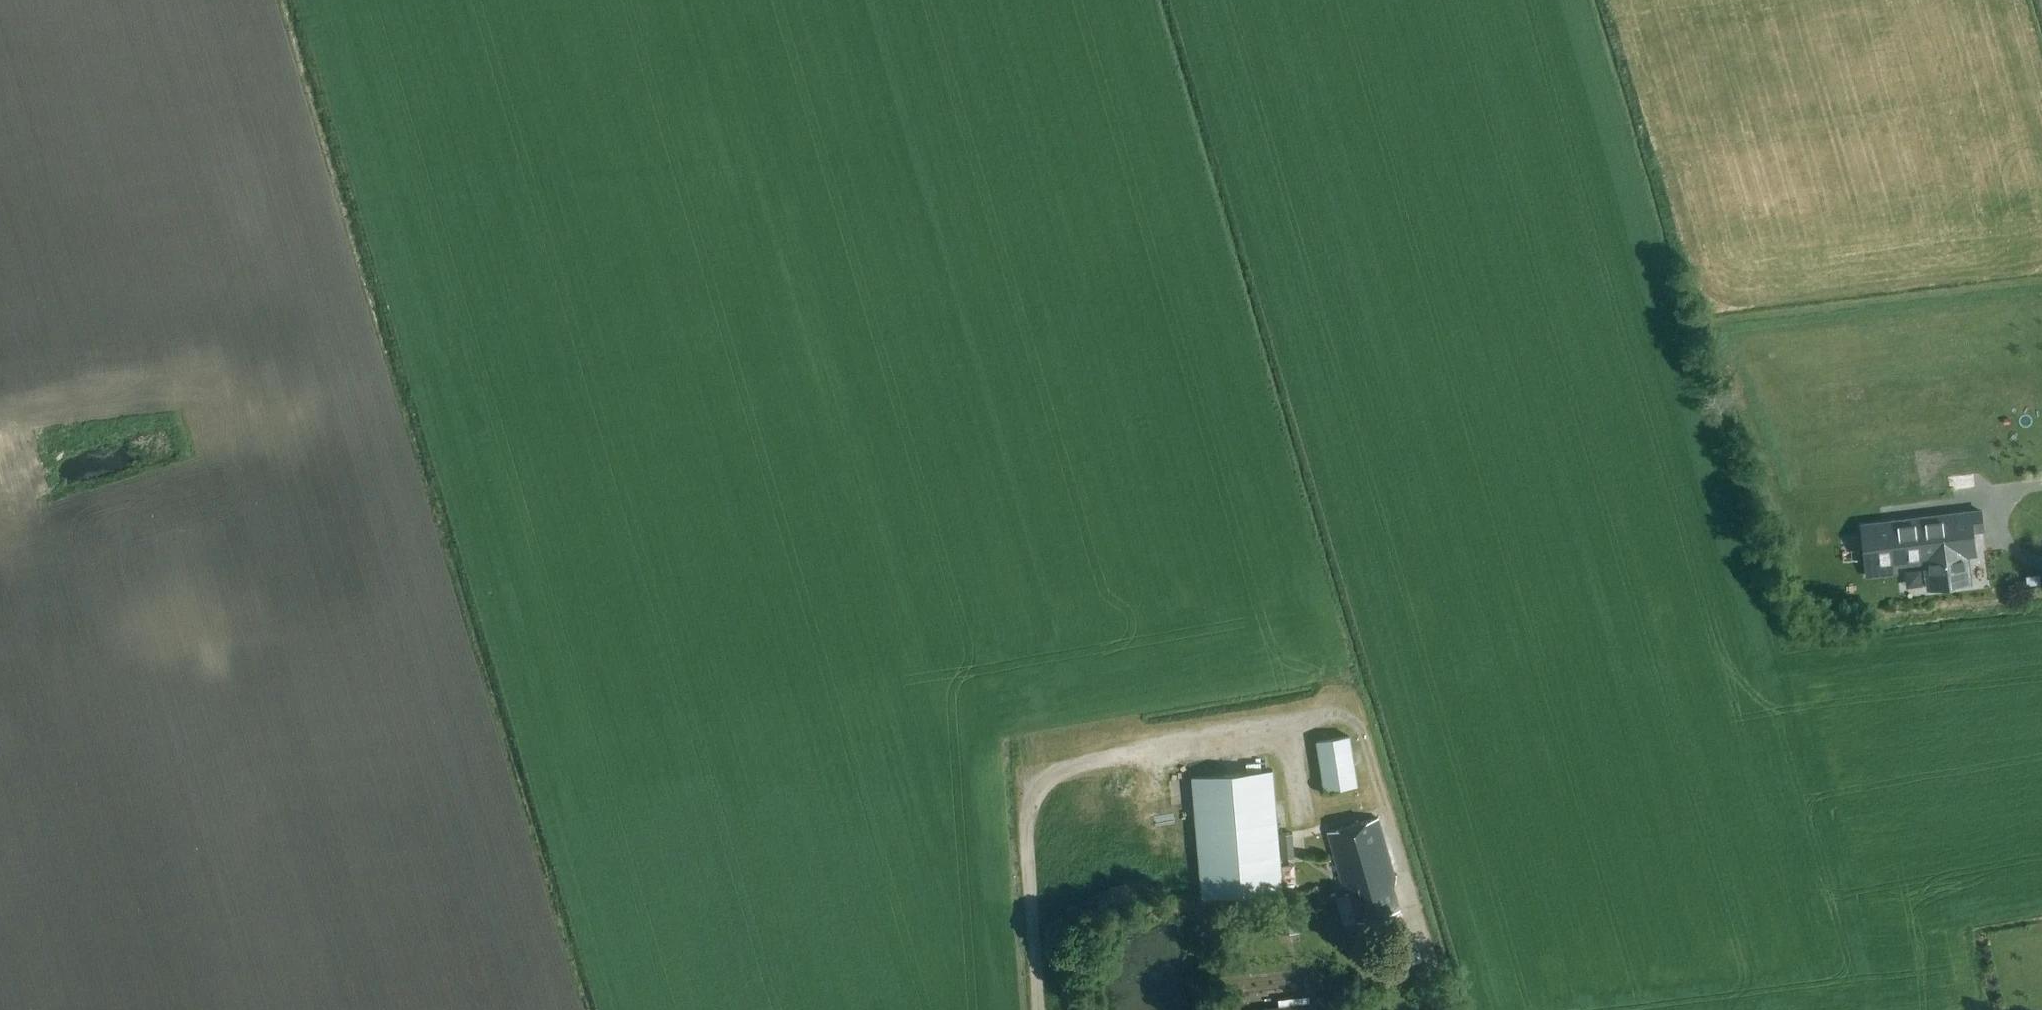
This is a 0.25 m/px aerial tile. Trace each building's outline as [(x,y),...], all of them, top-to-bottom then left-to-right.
[(1897,572),(1896,564),(1925,561),(1929,588),(1971,583),(1967,555),(1975,554),(1973,531),(1983,529),(1981,511),(1861,525),(1867,576),(1897,572)] [(1317,741),(1324,791),(1358,786),(1350,736),(1317,741)] [(1192,777),(1203,896),(1283,889),(1273,770),(1192,777)] [(1329,832),(1338,862),(1386,849),(1377,818),(1329,832)] [(1281,834),(1283,859),(1295,858),(1293,833),(1281,834)] [(1351,891),(1392,881),(1394,880),(1386,849),(1338,862),(1346,893),(1351,891)] [(1392,881),(1351,891),(1359,920),(1400,909),(1392,881)] [(1311,1003),(1253,1009),(1327,1009),(1326,996),(1310,998),(1311,1003)]
